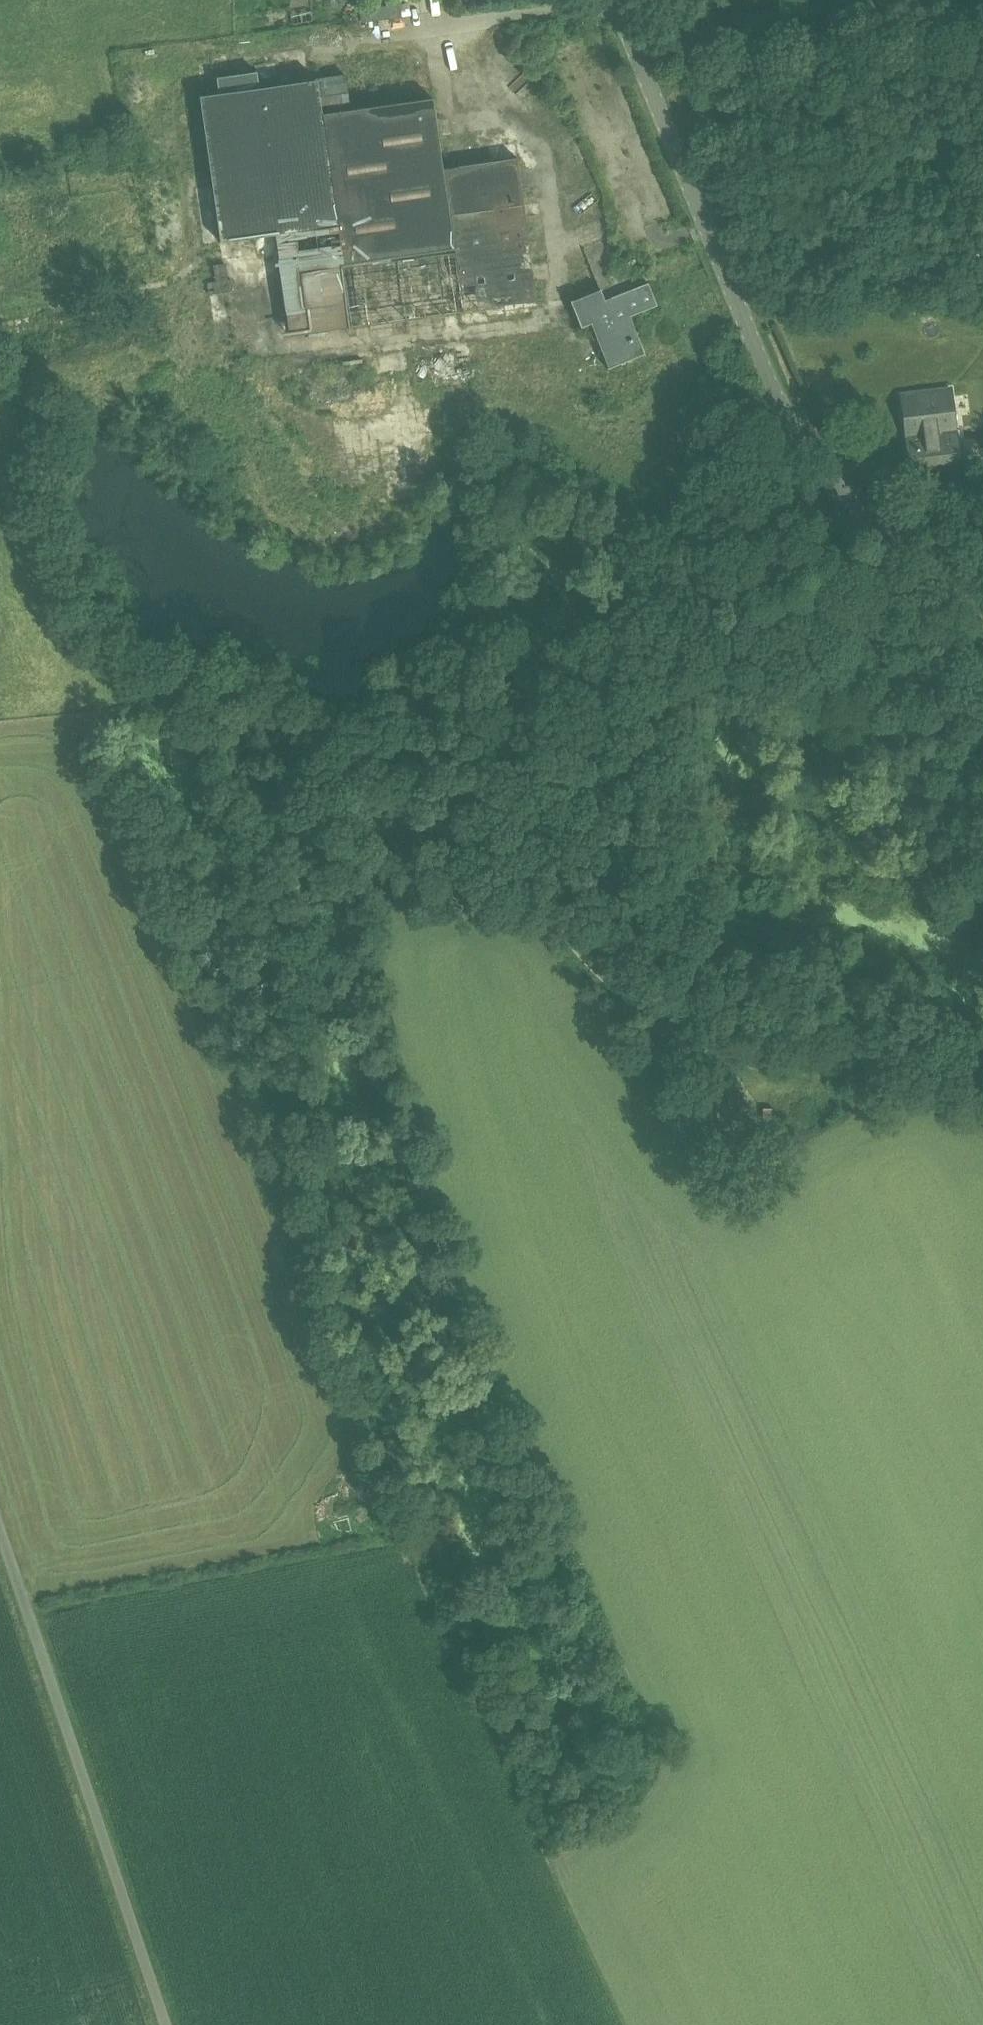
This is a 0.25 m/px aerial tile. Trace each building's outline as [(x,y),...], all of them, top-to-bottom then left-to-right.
[(219,91),(200,93),(200,97),(221,243),(266,236),(275,235),(287,317),(289,329),(289,334),(346,326),(346,328),(537,301),(517,157),(443,168),(433,98),(350,110),(345,76),(344,72),(258,85),(256,69),(217,74),(219,91)] [(612,233),(592,234),(594,254),(570,256),(571,273),(593,271),(592,263),(614,261),(612,233)] [(228,279),(225,262),(213,264),(215,280),(207,282),(208,294),(232,291),(231,279),(228,279)] [(657,305),(648,282),(605,299),(601,289),(572,301),(582,326),(591,323),(609,367),(645,353),(630,315),(657,305)] [(222,320),(232,319),(229,293),(219,294),(222,320)] [(281,359),(281,368),(300,368),(301,359),(281,359)] [(911,478),(961,472),(950,389),(901,395),(911,478)] [(385,409),(361,410),(361,419),(386,419),(385,409)]
